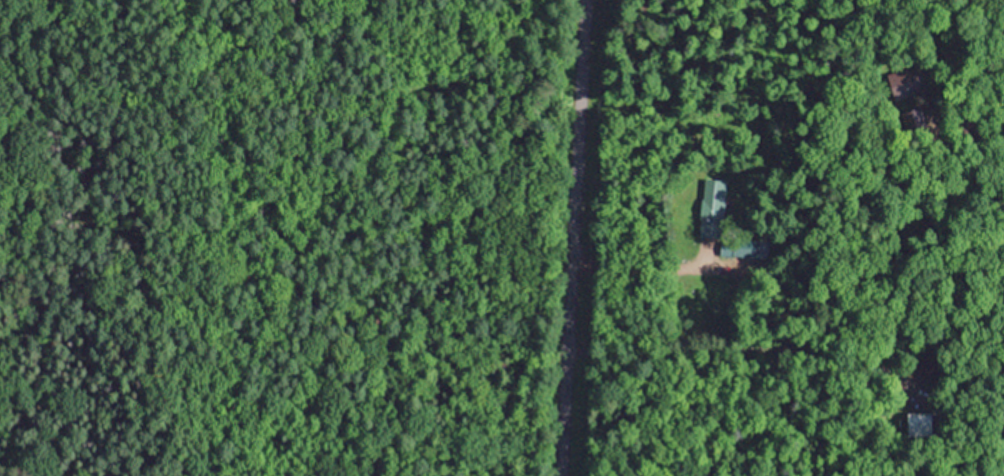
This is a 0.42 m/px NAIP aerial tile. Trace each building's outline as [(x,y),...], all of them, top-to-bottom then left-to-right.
[(892,100),(920,91),(911,65),(884,74),(892,100)] [(906,129),(922,122),(915,107),(899,114),(906,129)] [(723,238),(726,179),(702,178),(699,237),(723,238)]
